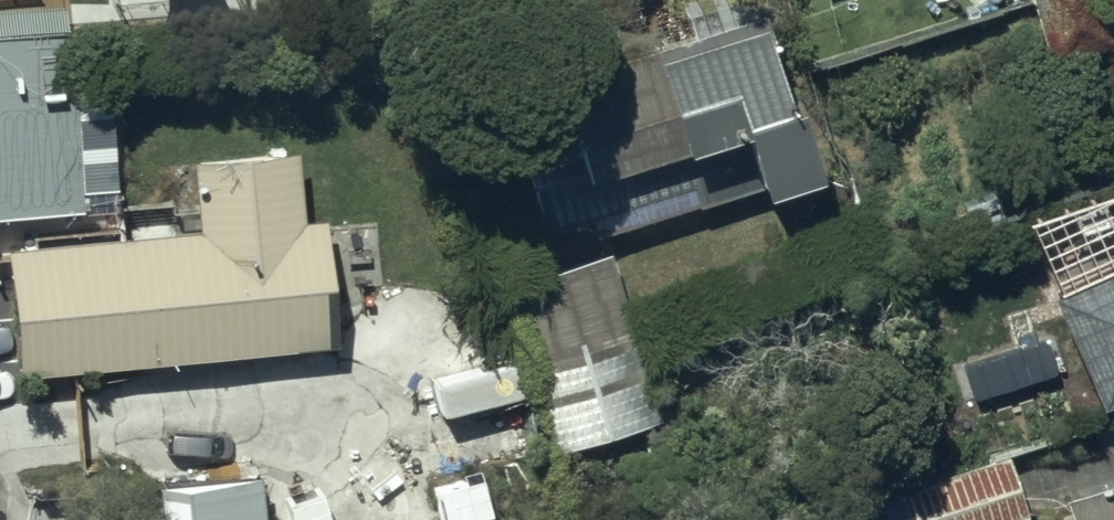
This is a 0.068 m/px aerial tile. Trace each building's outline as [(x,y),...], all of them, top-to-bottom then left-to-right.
[(735,0),(712,0),(643,22),(646,33),(525,72),(535,102),(493,115),(532,235),(584,218),(590,236),(686,205),(687,209),(807,171),(781,89),(765,94),(735,0)] [(80,202),(66,21),(0,26),(0,208),(80,202)] [(6,374),(326,345),(309,147),(180,158),(186,231),(0,248),(0,301),(6,374)] [(651,420),(602,249),(494,280),(543,451),(651,420)] [(1097,401),(1113,393),(1113,260),(1047,290),(1097,401)] [(1019,514),(998,451),(792,519),(1002,519),(1019,514)] [(253,473),(145,482),(148,519),(257,519),(253,473)] [(1054,498),(1061,519),(1113,519),(1113,480),(1054,498)]
